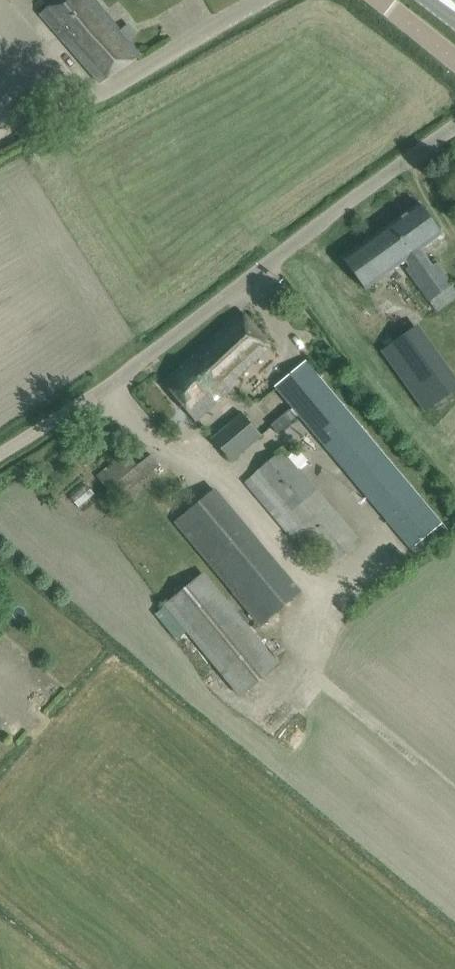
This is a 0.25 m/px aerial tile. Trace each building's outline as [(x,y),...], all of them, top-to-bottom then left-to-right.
[(100,83),(141,56),(128,41),(125,43),(116,33),(120,31),(94,0),(56,0),(40,13),(100,83)] [(454,298),(454,287),(437,262),(431,266),(420,249),(441,234),(419,203),(343,258),(365,289),(405,260),(410,265),(406,268),(436,311),(454,298)] [(242,311),(162,382),(196,420),(237,383),(234,379),(270,346),(242,311)] [(454,397),(454,387),(418,339),(392,360),(434,414),(454,397)] [(305,361),(275,386),(411,550),(419,559),(438,543),(430,534),(441,525),(411,489),(400,476),(305,361)] [(243,413),(213,438),(232,461),(262,436),(243,413)] [(245,476),(297,541),(304,535),(328,564),(356,541),(282,447),(245,476)] [(125,453),(99,475),(117,497),(143,476),(137,468),(125,453)] [(215,490),(177,521),(257,618),(294,588),(215,490)] [(176,638),(180,635),(187,628),(242,693),(278,662),(203,573),(166,604),(168,605),(157,615),(176,638)]
